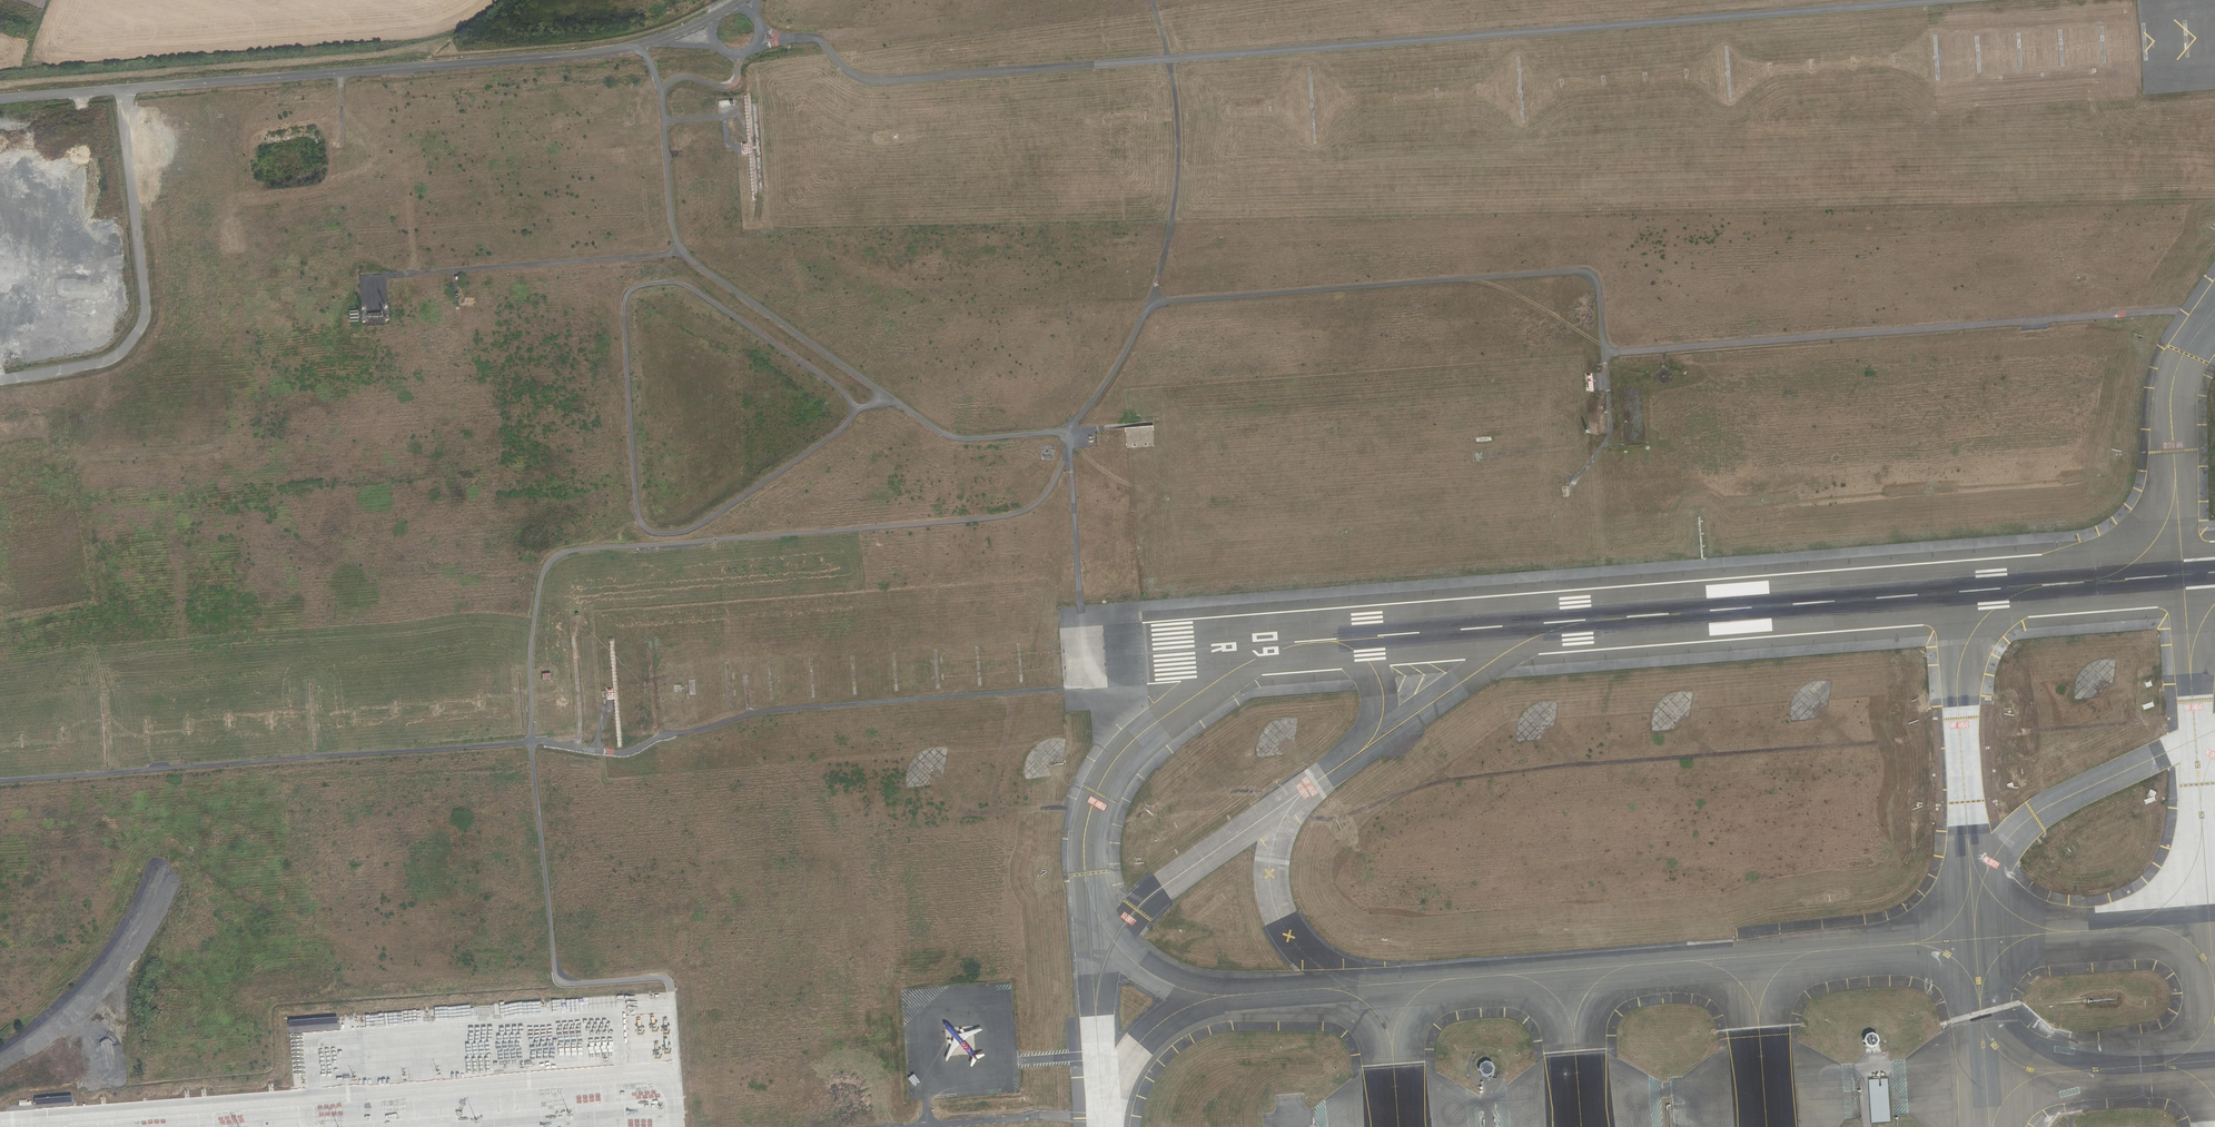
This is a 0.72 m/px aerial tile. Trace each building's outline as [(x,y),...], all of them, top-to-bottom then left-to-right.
[(1466,67),(1458,68),(1458,77),(1467,77),(1466,67)] [(357,311),(348,312),(349,323),(358,322),(357,311)] [(1862,1043),(1865,1046),(1873,1045),(1876,1042),(1875,1034),(1872,1031),(1864,1032),(1862,1035),(1862,1043)] [(1479,1058),(1476,1062),(1477,1068),(1480,1071),(1488,1070),(1491,1067),(1490,1059),(1487,1058),(1479,1058)] [(1868,1081),(1872,1124),(1891,1123),(1887,1080),(1868,1081)]
